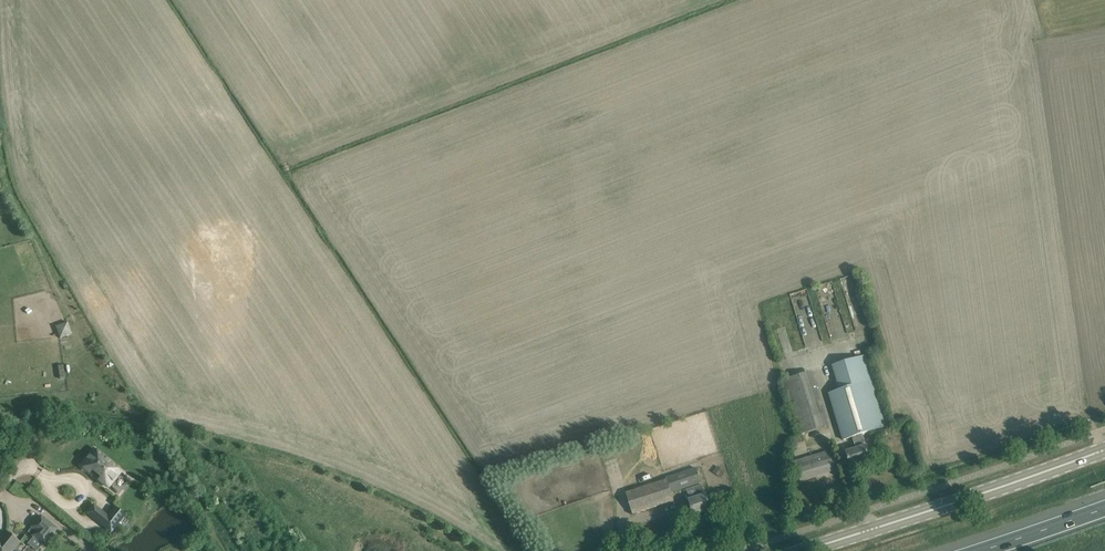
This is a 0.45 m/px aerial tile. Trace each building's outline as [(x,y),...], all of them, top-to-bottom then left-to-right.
[(55,325),(58,337),(70,334),(67,321),(55,325)] [(888,426),(867,355),(853,359),(832,366),(839,390),(829,393),(843,440),(853,437),(856,449),(846,452),(850,466),(871,459),(866,445),(866,446),(862,434),(888,426)] [(828,426),(812,371),(782,380),(799,435),(828,426)] [(121,471),(94,449),(81,465),(90,473),(91,472),(99,479),(98,480),(107,487),(121,471)] [(839,469),(833,449),(794,461),(800,480),(839,469)] [(717,466),(713,472),(722,478),(726,471),(717,466)] [(701,482),(697,469),(626,493),(633,514),(674,500),(671,492),(701,482)] [(705,495),(702,485),(693,487),(697,498),(689,500),(694,516),(711,510),(706,494),(705,495)] [(36,531),(32,535),(44,545),(57,529),(41,515),(31,527),(36,531)] [(118,524),(108,516),(101,524),(111,532),(118,524)] [(15,548),(20,542),(6,531),(0,538),(0,550),(13,550),(15,548)]
